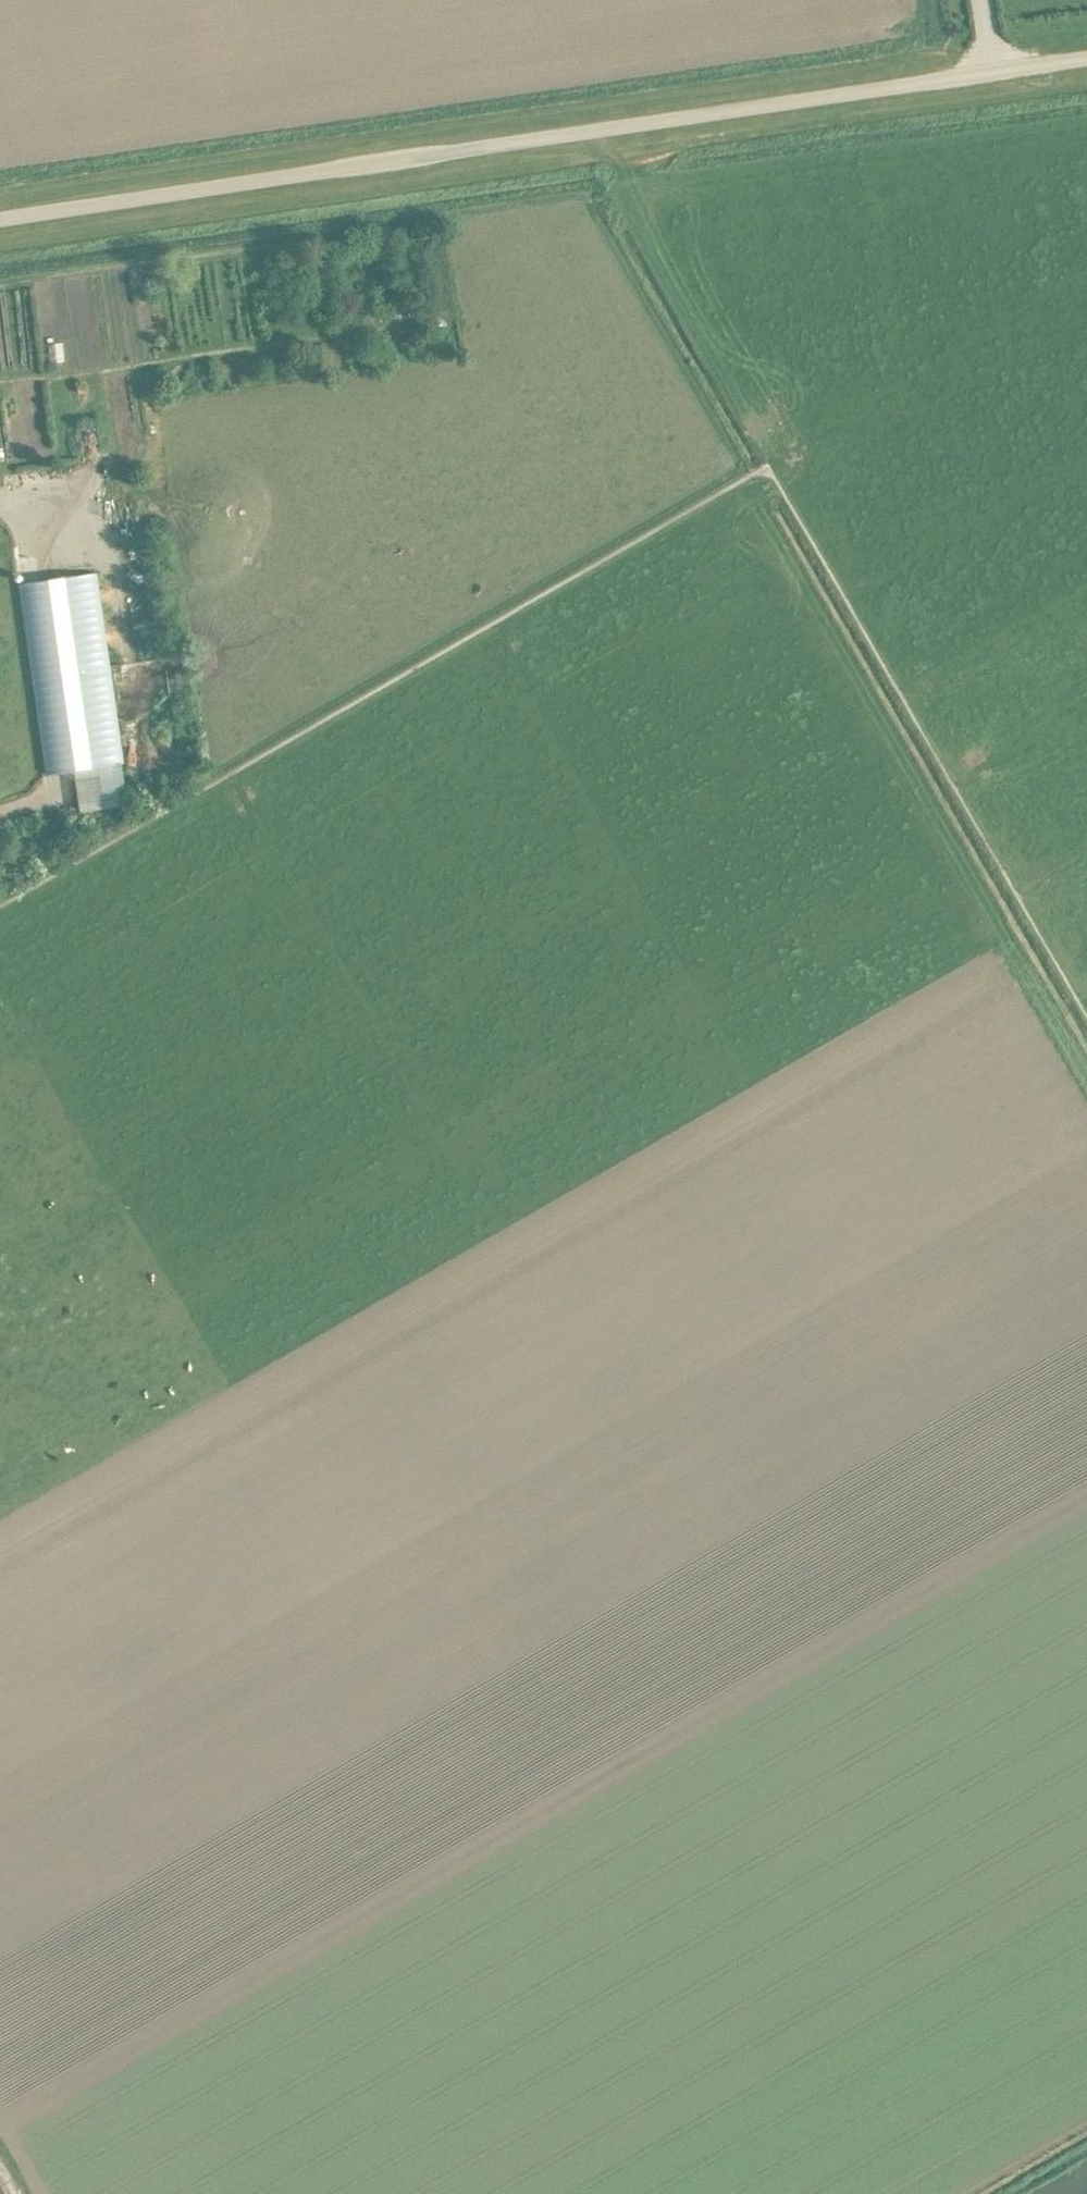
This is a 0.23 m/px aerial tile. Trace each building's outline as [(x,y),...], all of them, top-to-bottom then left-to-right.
[(124,767),(96,573),(43,580),(71,775),(72,775),(122,768),(124,767)] [(127,804),(122,768),(72,775),(78,811),(127,804)]
